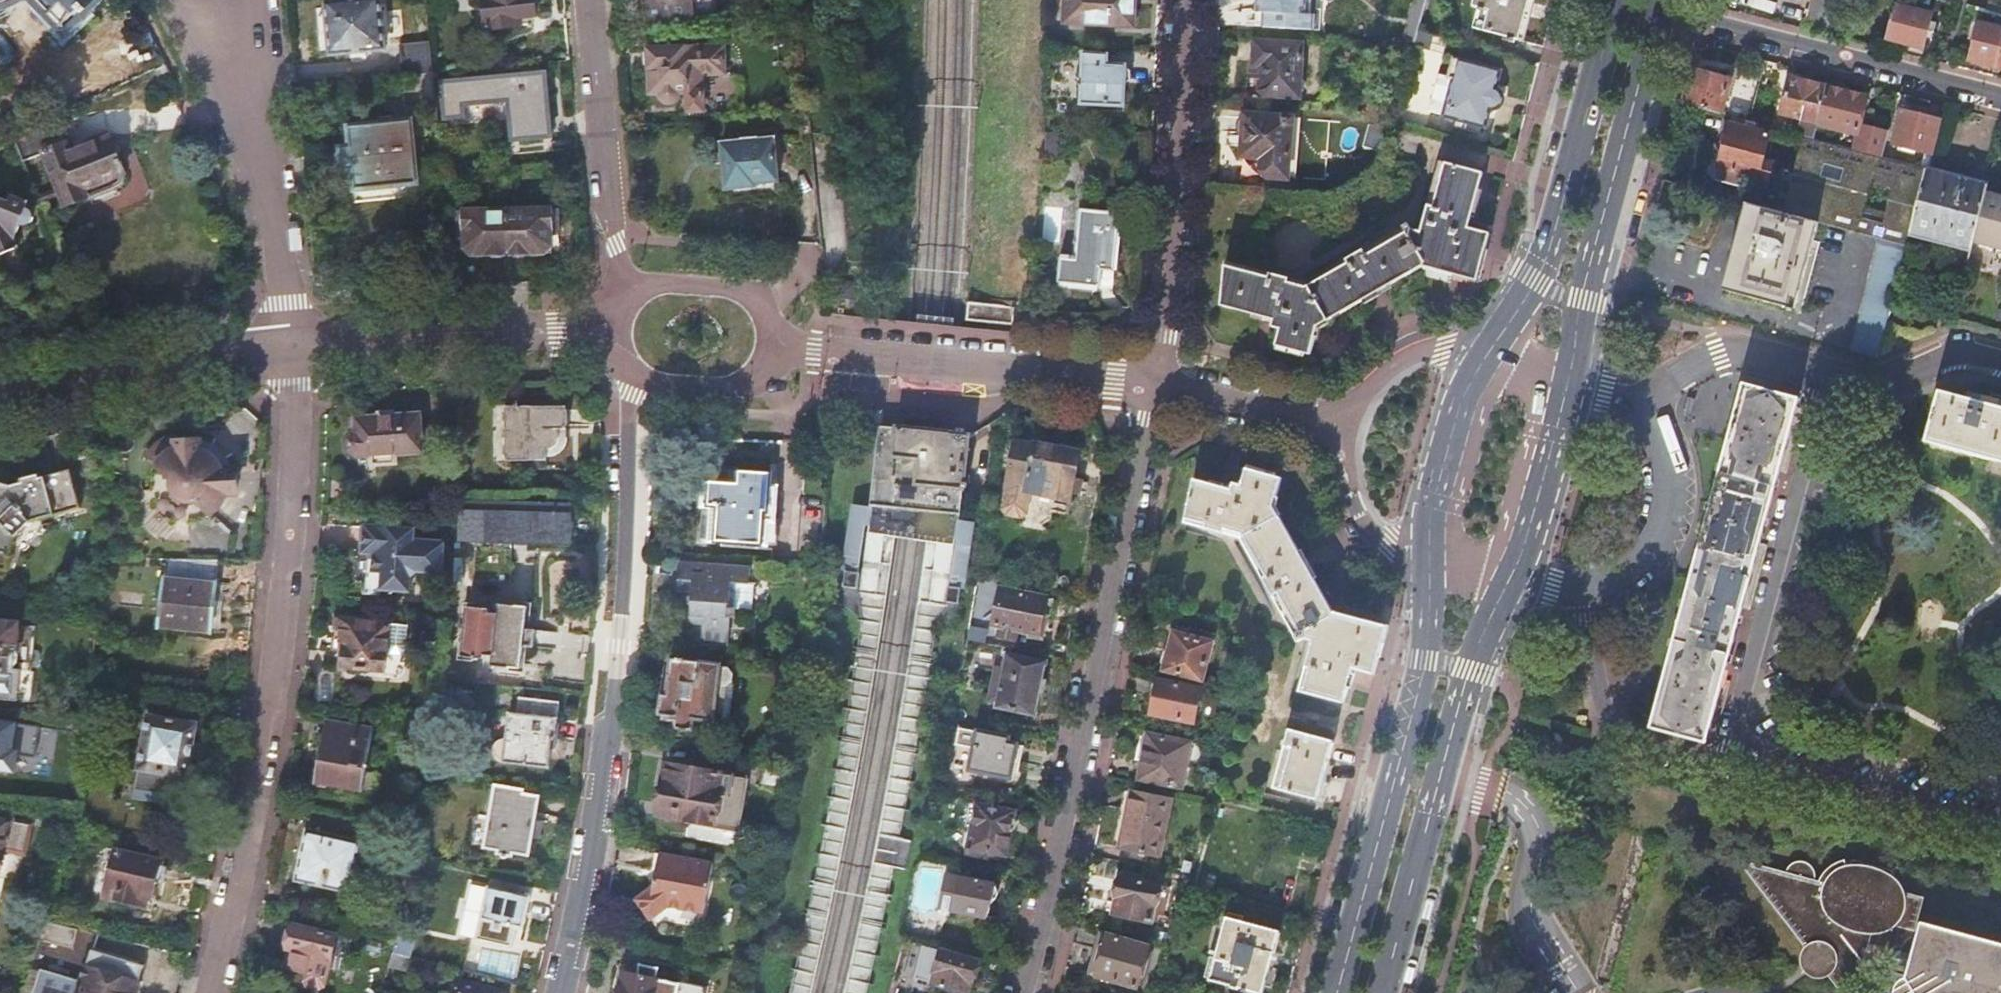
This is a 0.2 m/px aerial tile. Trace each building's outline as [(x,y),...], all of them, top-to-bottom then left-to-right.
[(36,7),(65,38),(100,6),(94,0),(49,0),(36,7)] [(326,3),(331,54),(386,49),(381,0),(355,0),(326,3)] [(484,31),(508,29),(507,19),(519,18),(535,17),(535,15),(538,11),(537,0),(481,0),(484,31)] [(649,18),(691,14),(690,0),(648,0),(649,18)] [(1051,21),(1132,25),(1133,0),(1052,0),(1051,21)] [(1262,28),(1312,31),(1313,17),(1317,17),(1318,0),(1256,0),(1255,12),(1263,13),(1262,28)] [(1405,41),(1415,43),(1418,31),(1427,0),(1416,0),(1405,41)] [(1418,31),(1470,45),(1474,28),(1509,37),(1508,41),(1514,43),(1515,39),(1520,40),(1530,0),(1427,0),(1418,31)] [(1807,0),(1771,0),(1796,5),(1794,11),(1805,13),(1807,0)] [(1895,4),(1888,36),(1924,46),(1932,14),(1895,4)] [(2000,45),(2000,27),(1979,20),(1969,58),(1996,64),(2000,45)] [(432,73),(430,42),(401,45),(403,76),(432,73)] [(1250,63),(1250,79),(1260,79),(1260,96),(1300,98),(1302,45),(1254,42),(1253,63),(1250,63)] [(703,47),(648,50),(649,92),(658,92),(658,96),(659,99),(661,102),(663,104),(666,106),(670,106),(674,105),(677,103),(679,99),(680,96),(704,94),(703,47)] [(1083,53),(1080,103),(1122,106),(1124,66),(1105,64),(1106,55),(1083,53)] [(1453,80),(1444,116),(1485,127),(1490,110),(1494,110),(1498,108),(1501,106),(1503,102),(1503,99),(1503,96),(1501,93),(1499,90),(1496,89),(1501,71),(1454,59),(1449,79),(1453,80)] [(1692,68),(1683,102),(1721,112),(1729,78),(1692,68)] [(432,73),(403,76),(400,76),(403,109),(436,106),(432,73)] [(545,73),(441,83),(444,120),(464,118),(463,106),(507,102),(511,141),(551,137),(545,73)] [(1795,132),(1802,134),(1813,137),(1817,124),(1827,85),(1791,75),(1781,111),(1799,116),(1795,132)] [(1827,85),(1817,124),(1856,134),(1853,148),(1881,155),(1887,131),(1860,123),(1867,96),(1827,85)] [(1900,109),(1891,142),(1928,151),(1937,118),(1900,109)] [(1238,124),(1237,127),(1237,130),(1239,132),(1241,134),(1243,135),(1242,157),(1262,158),(1261,178),(1296,180),(1300,120),(1244,116),(1244,119),(1242,120),(1239,122),(1238,124)] [(56,118),(13,138),(24,164),(46,155),(66,206),(68,206),(69,207),(86,200),(86,198),(118,186),(120,184),(122,181),(122,178),(121,176),(126,174),(111,138),(71,154),(56,118)] [(350,146),(341,147),(343,172),(353,171),(355,191),(418,184),(412,121),(349,127),(350,146)] [(1057,121),(1046,121),(1046,131),(1057,131),(1057,121)] [(1692,134),(1682,170),(1743,186),(1746,175),(1766,180),(1771,162),(1761,158),(1768,133),(1730,122),(1725,143),(1692,134)] [(1369,126),(1363,147),(1382,151),(1388,131),(1369,126)] [(1057,131),(1046,131),(1046,151),(1046,157),(1056,157),(1057,131)] [(1419,135),(1401,131),(1396,151),(1413,156),(1419,135)] [(1817,222),(1878,239),(1905,246),(1907,234),(1923,166),(1881,155),(1853,148),(1813,137),(1802,134),(1782,213),(1817,222)] [(774,138),(722,144),(727,189),(755,186),(755,183),(778,180),(774,138)] [(1317,327),(1420,269),(1421,269),(1423,267),(1476,281),(1489,234),(1468,228),(1483,174),(1440,162),(1420,232),(1411,229),(1409,226),(1306,284),(1225,262),(1220,306),(1273,321),(1272,327),(1280,329),(1276,346),(1310,356),(1317,327)] [(1951,270),(1965,273),(1973,242),(1986,191),(1988,184),(1930,169),(1923,166),(1907,234),(1957,247),(1951,270)] [(1973,242),(1997,248),(2000,249),(2000,195),(1986,191),(1973,242)] [(20,247),(16,238),(12,229),(22,225),(25,225),(28,225),(31,223),(33,220),(34,217),(34,214),(33,211),(31,209),(28,207),(30,203),(2,192),(0,198),(0,256),(20,247)] [(1782,213),(1748,203),(1726,289),(1787,306),(1787,310),(1794,312),(1817,222),(1782,213)] [(1060,257),(1057,281),(1099,286),(1101,269),(1114,270),(1119,213),(1079,209),(1076,238),(1073,238),(1073,243),(1076,243),(1075,255),(1062,254),(1062,257),(1060,257)] [(558,210),(507,211),(508,255),(551,254),(551,235),(558,235),(558,210)] [(508,255),(507,211),(458,212),(458,238),(465,237),(465,256),(508,255)] [(1878,239),(1850,350),(1876,357),(1905,246),(1878,239)] [(1663,690),(1654,724),(1709,738),(1802,396),(1745,381),(1738,411),(1730,440),(1705,534),(1699,555),(1663,690)] [(1938,389),(1938,392),(1926,441),(1988,458),(2000,461),(2000,405),(1980,400),(1967,396),(1938,389)] [(1967,396),(1980,400),(2000,405),(2000,399),(1969,390),(1967,396)] [(1695,399),(1688,397),(1682,416),(1689,418),(1695,399)] [(567,407),(529,407),(529,461),(547,461),(547,449),(551,449),(553,448),(556,446),(557,444),(559,442),(559,439),(559,436),(560,430),(566,430),(566,426),(568,426),(568,411),(566,411),(567,407)] [(357,432),(350,440),(351,450),(359,456),(373,455),(374,464),(397,463),(397,453),(423,452),(422,427),(421,428),(420,415),(403,416),(403,414),(392,415),(392,412),(380,413),(380,416),(370,416),(371,421),(360,421),(361,432),(357,432)] [(874,506),(860,593),(885,596),(894,535),(929,540),(920,600),(943,603),(945,598),(958,515),(968,435),(924,431),(880,427),(871,505),(874,506)] [(158,461),(157,465),(158,468),(173,480),(174,492),(184,501),(196,499),(211,514),(214,510),(217,507),(219,504),(223,499),(226,494),(234,493),(234,490),(237,489),(236,473),(233,473),(233,470),(217,471),(215,468),(212,465),(208,461),(205,459),(201,456),(200,441),(176,442),(176,450),(173,449),(171,449),(169,450),(166,451),(164,452),(161,454),(159,457),(158,461)] [(1015,442),(1007,487),(1067,500),(1077,453),(1073,453),(1071,446),(1061,444),(1056,448),(1038,444),(1034,446),(1015,442)] [(7,570),(17,538),(35,521),(82,508),(72,470),(42,477),(41,475),(24,479),(24,482),(13,485),(0,481),(0,568),(7,570)] [(1331,606),(1271,508),(1279,479),(1243,470),(1239,485),(1230,483),(1228,490),(1192,480),(1182,521),(1238,538),(1298,640),(1303,637),(1312,640),(1299,691),(1341,702),(1351,668),(1371,675),(1385,624),(1334,611),(1331,606)] [(701,539),(772,545),(777,474),(739,471),(738,483),(705,481),(701,539)] [(461,500),(460,541),(477,541),(477,578),(475,578),(475,580),(513,581),(514,579),(511,579),(512,542),(572,542),(572,544),(574,545),(575,502),(573,502),(573,504),(463,502),(463,500),(461,500)] [(363,553),(369,554),(374,555),(371,589),(381,590),(410,592),(411,577),(418,572),(442,574),(442,573),(445,543),(439,543),(414,540),(415,530),(365,525),(363,553)] [(220,561),(167,560),(159,626),(212,632),(220,561)] [(691,594),(691,604),(689,618),(689,622),(692,625),(704,626),(703,643),(727,644),(728,628),(735,629),(736,611),(751,612),(753,586),(755,586),(755,584),(749,584),(750,568),(679,563),(676,593),(691,594)] [(1001,588),(994,624),(1000,626),(999,635),(1016,639),(1018,629),(1038,634),(1044,597),(1001,588)] [(885,596),(860,593),(862,618),(855,677),(842,737),(831,803),(809,913),(789,992),(807,992),(826,914),(844,827),(857,760),(880,629),(885,596)] [(943,603),(920,600),(917,620),(897,748),(884,817),(851,969),(846,992),(866,992),(895,866),(903,867),(909,838),(900,836),(918,723),(932,644),(939,622),(943,603)] [(468,606),(462,656),(484,658),(485,654),(493,655),(492,665),(521,668),(524,646),(534,648),(536,630),(526,629),(528,606),(499,603),(498,613),(489,612),(490,608),(468,606)] [(340,619),(337,639),(347,640),(345,652),(344,654),(343,656),(343,659),(344,661),(344,665),(345,665),(345,667),(386,670),(385,676),(397,677),(399,677),(400,677),(401,676),(403,676),(404,675),(405,674),(406,673),(406,672),(407,670),(407,669),(408,654),(402,653),(403,639),(409,639),(410,625),(391,623),(340,619)] [(14,672),(18,624),(0,622),(0,670),(14,672)] [(1162,650),(1160,661),(1164,664),(1163,668),(1197,679),(1209,641),(1173,632),(1169,649),(1162,650)] [(1004,667),(996,702),(996,706),(1033,714),(1044,661),(1007,653),(1004,667)] [(662,695),(660,715),(664,716),(664,720),(676,721),(675,729),(693,731),(694,720),(715,721),(720,686),(726,687),(733,682),(734,674),(729,668),(722,667),(722,664),(672,658),(667,695),(662,695)] [(985,700),(996,702),(1004,667),(993,665),(985,700)] [(1151,684),(1149,693),(1154,697),(1150,713),(1191,721),(1197,688),(1157,680),(1158,683),(1151,684)] [(494,747),(494,751),(494,754),(495,757),(497,759),(502,762),(548,766),(552,740),(555,740),(559,702),(520,698),(517,715),(510,714),(507,740),(501,740),(498,742),(496,744),(494,747)] [(19,771),(22,716),(0,715),(0,770),(19,771)] [(149,715),(134,799),(182,807),(196,724),(149,715)] [(326,719),(314,781),(362,790),(373,728),(326,719)] [(28,722),(27,749),(39,750),(40,723),(28,722)] [(1285,729),(1271,785),(1315,797),(1330,741),(1285,729)] [(977,730),(969,769),(1009,778),(1016,745),(1006,742),(1006,737),(977,730)] [(1146,733),(1136,776),(1180,785),(1188,743),(1146,733)] [(790,787),(793,766),(765,761),(762,783),(790,787)] [(665,764),(656,814),(690,820),(687,838),(737,846),(748,780),(731,777),(731,775),(665,764)] [(493,784),(483,847),(497,850),(496,854),(500,855),(500,857),(502,858),(504,858),(505,858),(507,857),(508,856),(511,857),(512,853),(529,856),(533,835),(539,836),(541,821),(535,820),(539,796),(522,793),(523,789),(493,784)] [(1132,790),(1119,849),(1137,853),(1135,861),(1145,863),(1146,855),(1158,857),(1169,798),(1132,790)] [(976,802),(965,853),(984,857),(985,852),(1004,856),(1008,833),(1011,830),(1013,826),(1013,822),(1012,818),(1013,809),(976,802)] [(11,821),(0,818),(0,870),(11,821)] [(306,830),(295,878),(349,890),(360,842),(306,830)] [(118,850),(107,897),(146,907),(149,894),(151,895),(159,860),(118,850)] [(650,872),(654,873),(658,855),(653,854),(650,872)] [(658,855),(654,873),(651,888),(634,903),(650,922),(666,908),(698,914),(704,910),(712,865),(658,855)] [(1860,982),(1862,982),(1866,981),(1869,979),(1872,976),(1873,973),(1873,969),(1871,965),(1869,962),(1866,960),(1868,953),(1920,967),(1917,976),(1907,973),(1901,992),(2000,992),(2000,941),(1922,919),(1919,928),(1917,928),(1926,895),(1906,889),(1905,883),(1902,878),(1896,870),(1897,866),(1856,855),(1855,860),(1850,861),(1850,855),(1844,855),(1833,860),(1825,867),(1820,876),(1816,875),(1816,867),(1814,863),(1810,859),(1806,857),(1800,857),(1795,858),(1790,864),(1788,868),(1739,855),(1740,857),(1748,859),(1818,950),(1812,955),(1820,965),(1826,960),(1851,992),(1857,992),(1860,982)] [(958,908),(958,911),(993,917),(996,905),(1000,903),(1002,900),(1003,897),(1003,893),(1001,890),(999,887),(999,883),(952,875),(946,906),(958,908)] [(1116,896),(1112,914),(1152,923),(1158,886),(1120,878),(1120,881),(1114,882),(1113,891),(1116,896)] [(487,887),(475,939),(511,946),(516,925),(522,926),(528,897),(487,887)] [(1224,914),(1206,977),(1261,992),(1278,930),(1224,914)] [(45,920),(39,939),(72,947),(77,928),(45,920)] [(289,946),(284,967),(301,971),(299,981),(302,986),(321,991),(325,988),(338,936),(294,926),(293,929),(289,931),(286,943),(289,946)] [(1109,934),(1097,975),(1137,986),(1148,946),(1109,934)] [(396,940),(393,953),(409,958),(412,944),(396,940)] [(144,965),(92,949),(82,981),(41,967),(32,992),(135,992),(144,965)] [(941,949),(931,983),(965,992),(967,981),(971,981),(976,960),(941,949)] [(680,987),(651,980),(653,969),(638,966),(636,978),(622,975),(619,992),(678,992),(680,987)] [(455,992),(504,992),(458,981),(455,992)]
